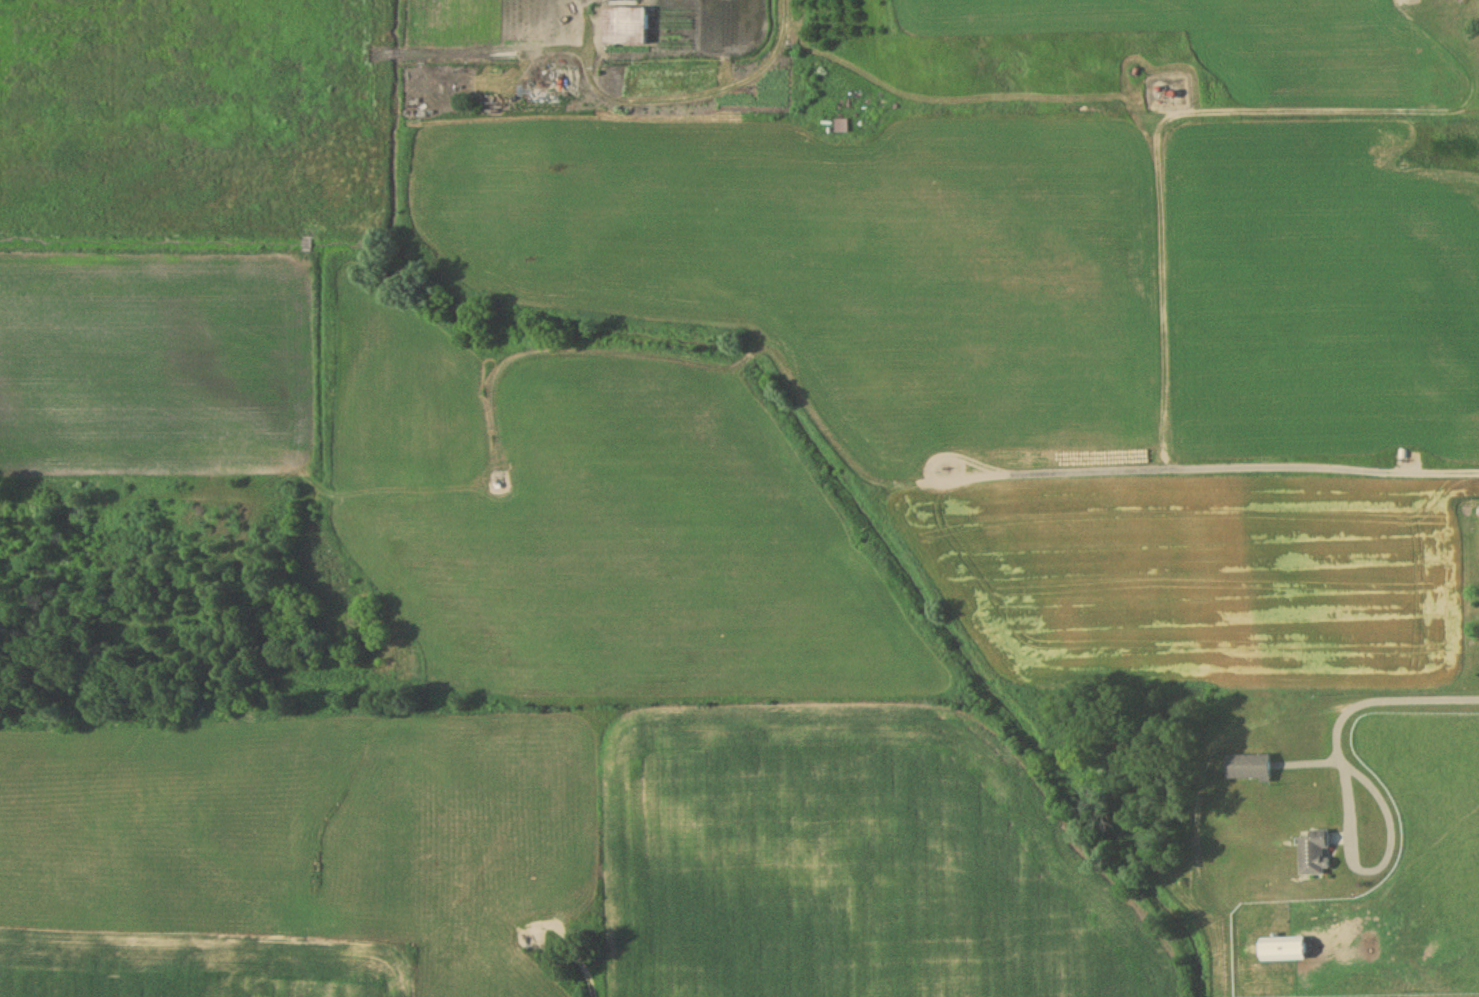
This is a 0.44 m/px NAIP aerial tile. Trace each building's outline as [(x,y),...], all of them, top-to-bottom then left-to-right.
[(645,48),(645,9),(603,9),(603,48),(645,48)] [(846,135),(846,123),(834,123),(834,135),(846,135)] [(1270,757),(1226,757),(1226,783),(1270,783),(1270,757)] [(1300,878),(1328,878),(1328,834),(1300,834),(1300,878)] [(1303,940),(1259,940),(1259,963),(1303,963),(1303,940)]
